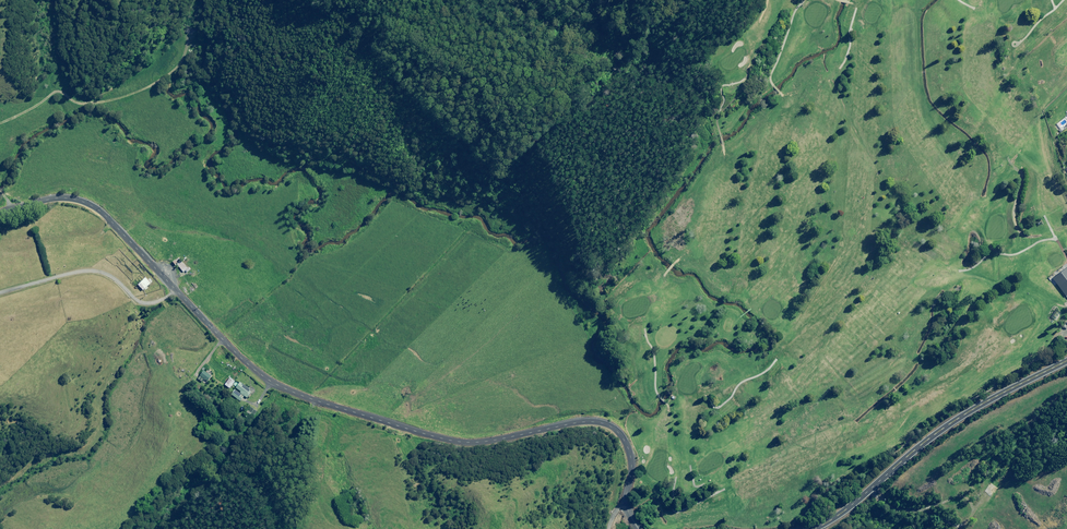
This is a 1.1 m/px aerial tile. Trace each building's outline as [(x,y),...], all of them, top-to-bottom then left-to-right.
[(184,272),(188,269),(179,257),(173,262),(176,265),(177,263),(184,272)] [(1052,277),(1066,296),(1066,295),(1066,266),(1052,277)] [(144,290),(151,283),(146,277),(138,285),(144,290)] [(188,296),(192,292),(185,285),(181,288),(188,296)] [(1055,319),(1060,313),(1056,310),(1052,316),(1055,319)] [(208,382),(212,376),(203,369),(199,374),(201,376),(198,379),(202,382),(204,379),(208,382)] [(230,388),(235,381),(230,377),(225,385),(230,388)] [(231,394),(240,401),(245,396),(247,398),(248,397),(249,397),(254,392),(241,382),(236,388),(241,391),(240,392),(235,389),(231,394)] [(253,416),(257,411),(248,405),(245,410),(253,416)] [(951,489),(954,483),(947,480),(944,486),(951,489)] [(993,497),(998,488),(990,483),(984,491),(993,497)]
